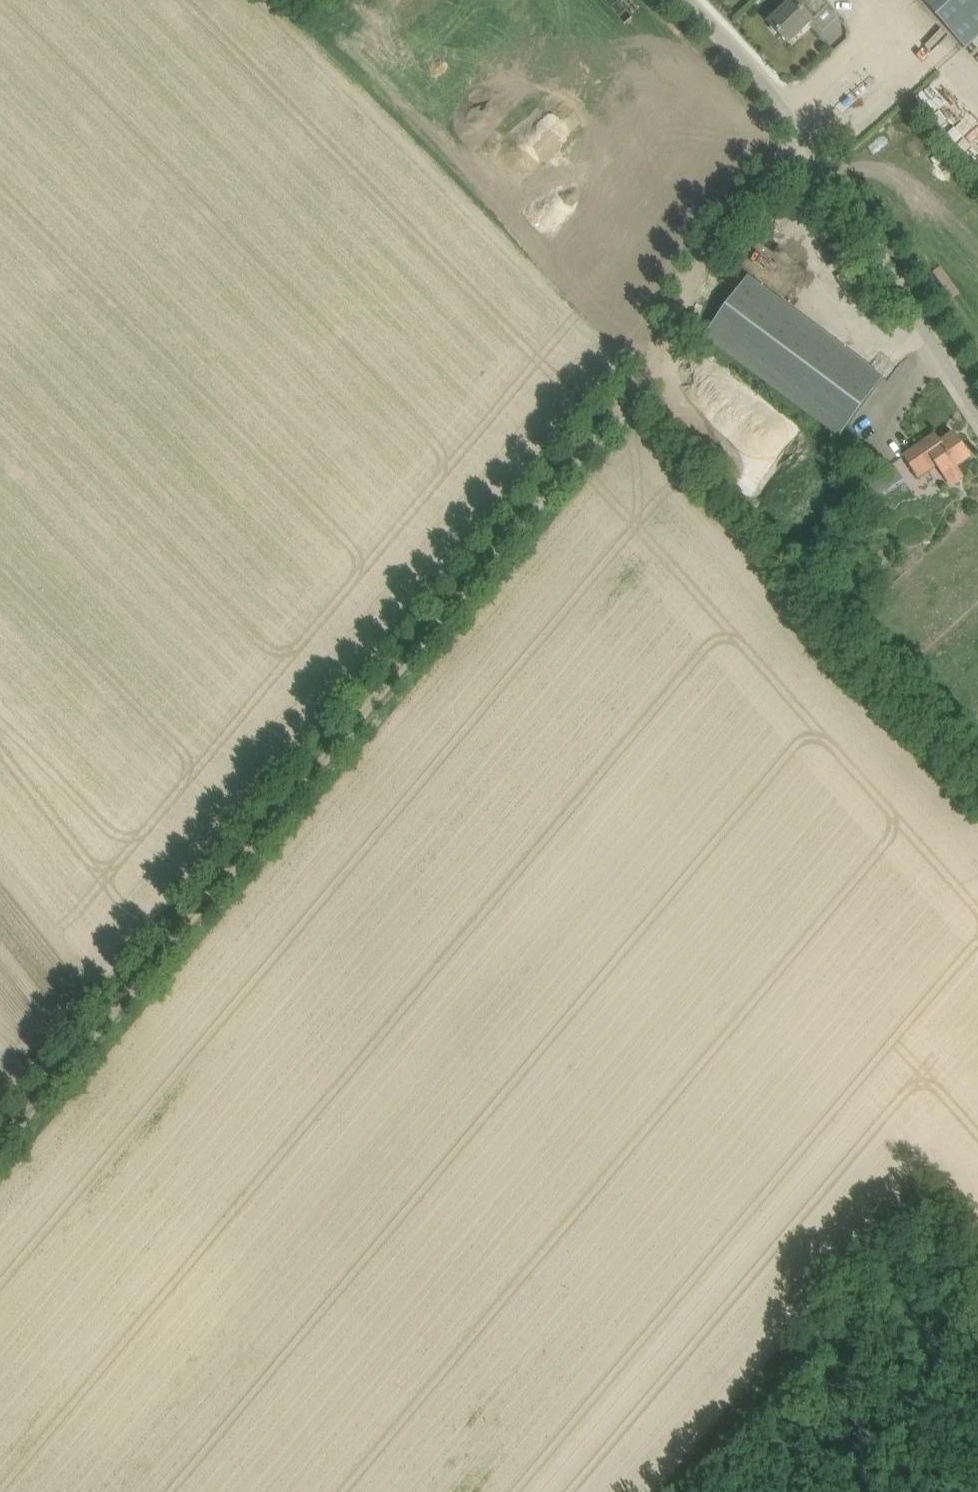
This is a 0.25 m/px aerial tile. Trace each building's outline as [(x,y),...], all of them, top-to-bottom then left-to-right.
[(789,43),(830,4),(826,0),(792,0),(770,23),(789,43)] [(977,37),(977,0),(923,0),(967,49),(977,37)] [(796,290),(803,280),(778,263),(771,274),(796,290)] [(749,277),(705,335),(841,437),(885,378),(749,277)] [(936,433),(920,444),(905,455),(920,478),(938,464),(952,485),(965,476),(958,465),(971,456),(955,433),(942,442),(936,433)]
